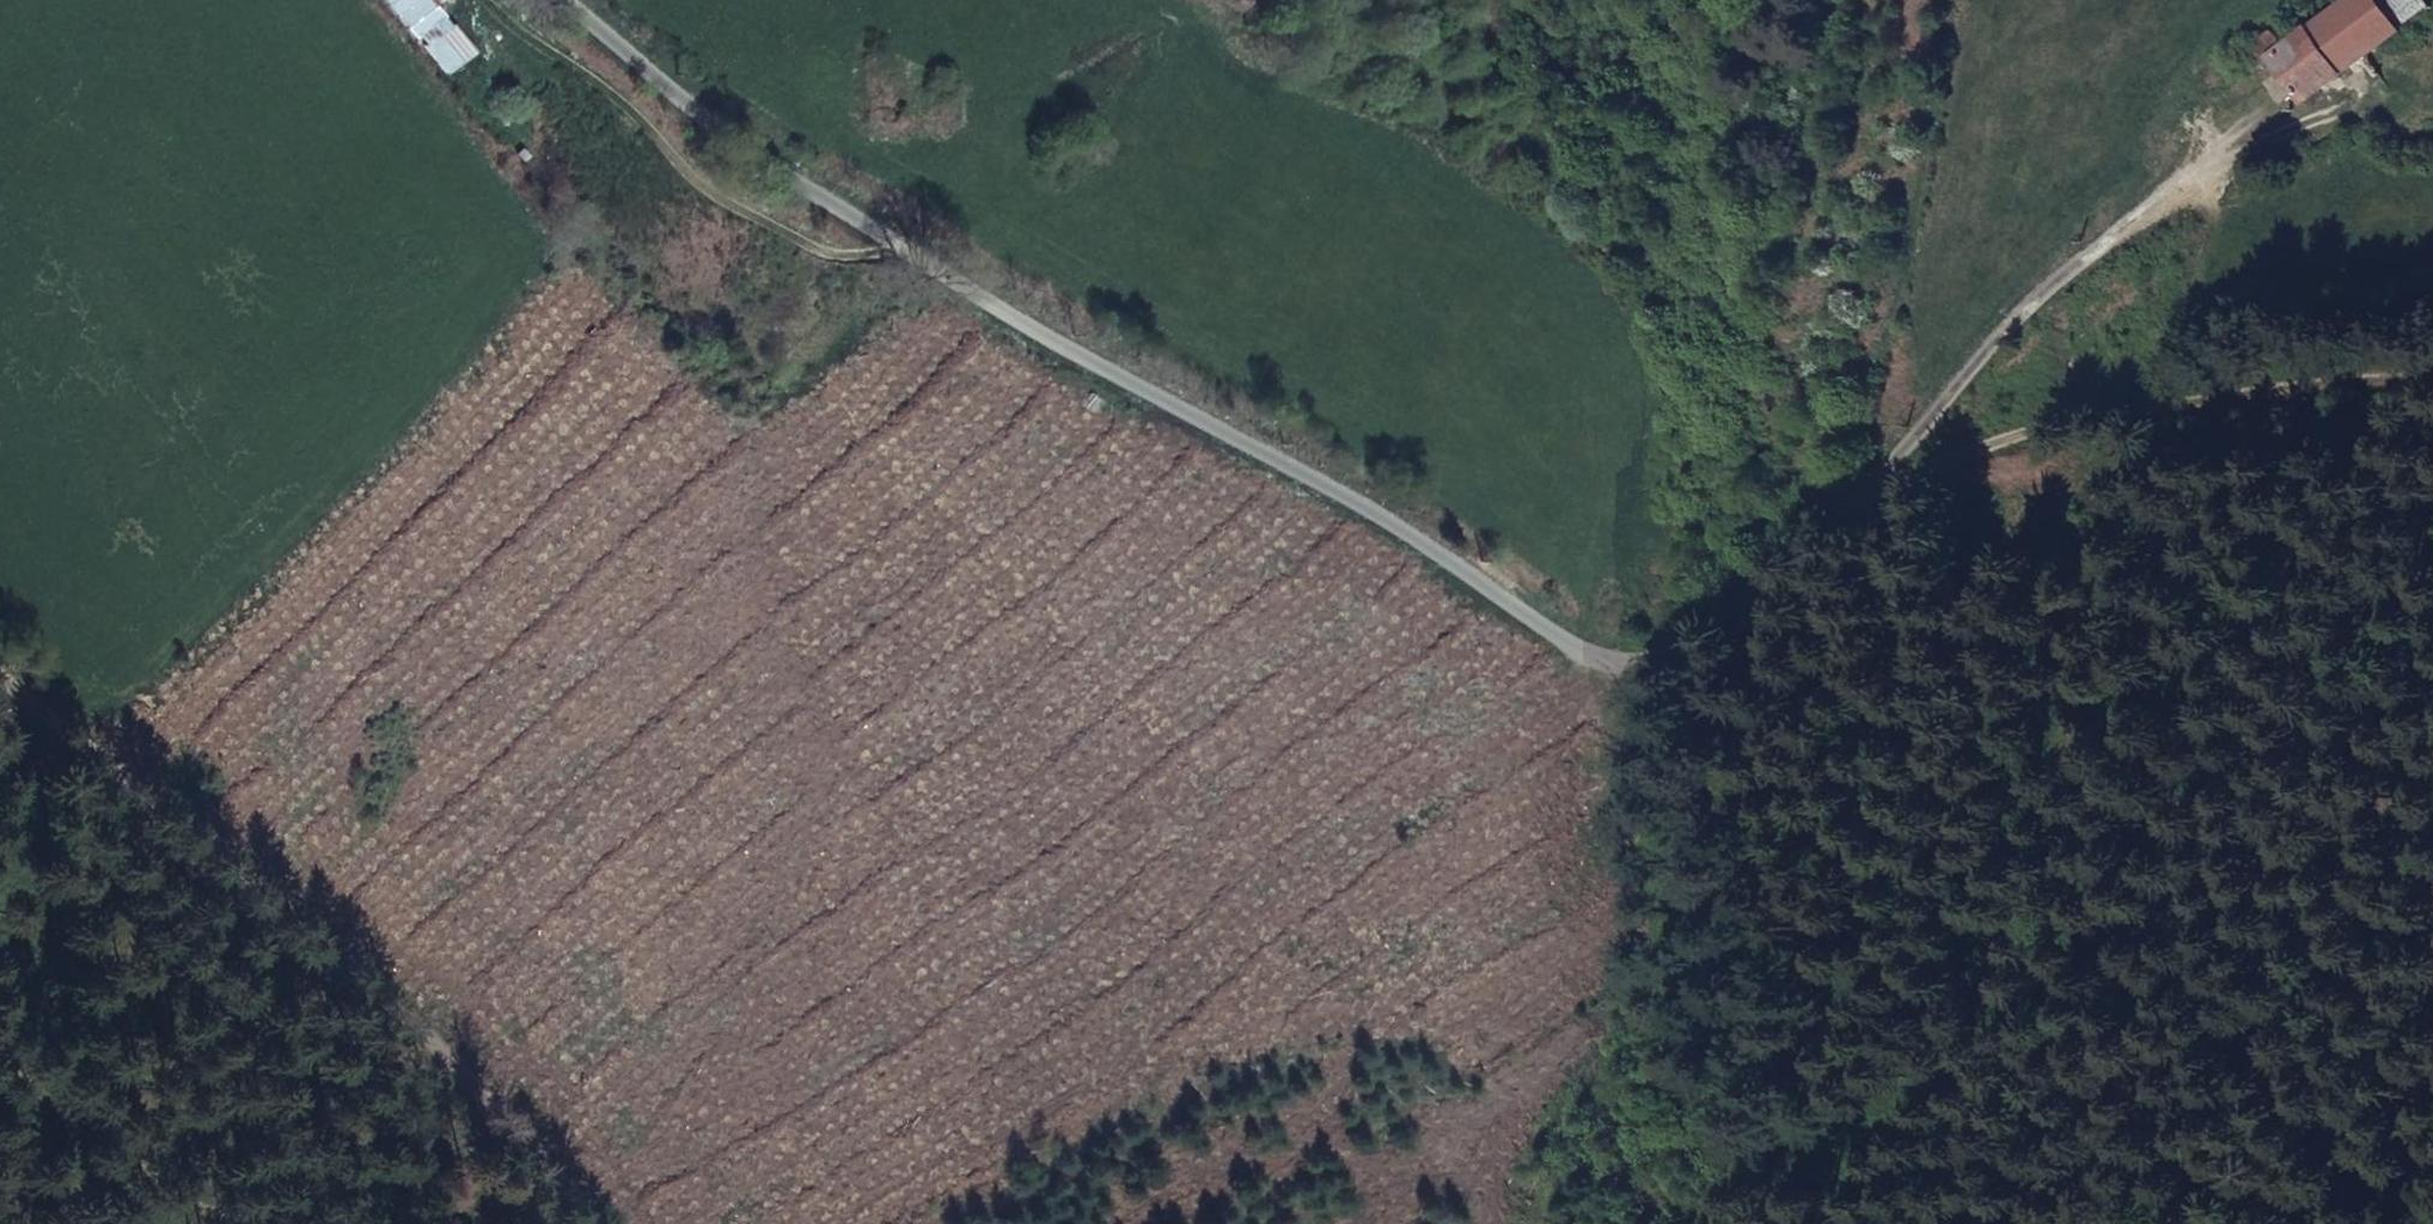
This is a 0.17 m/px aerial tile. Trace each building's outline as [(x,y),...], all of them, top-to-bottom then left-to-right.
[(2373,0),(2365,0),(2271,59),(2301,105),(2398,44),(2373,0)] [(2398,44),(2432,22),(2419,0),(2373,0),(2398,44)]
